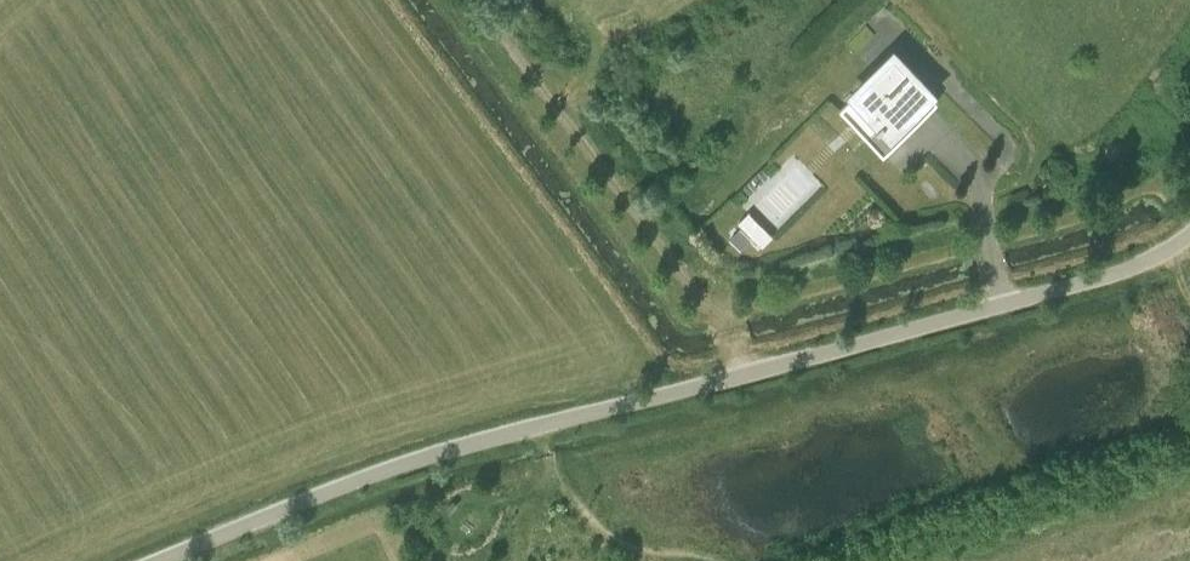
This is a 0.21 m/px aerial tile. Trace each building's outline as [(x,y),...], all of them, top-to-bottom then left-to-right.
[(883,155),(911,128),(937,102),(894,57),(840,111),(868,140),(883,155)] [(762,248),(772,237),(763,228),(753,238),(762,248)]
